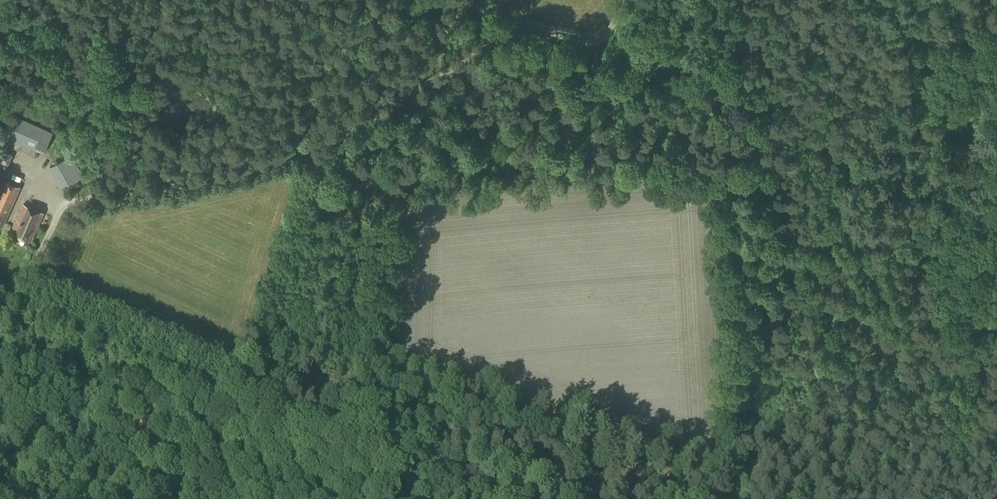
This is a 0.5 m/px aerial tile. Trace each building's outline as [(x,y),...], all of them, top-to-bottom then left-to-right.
[(43,153),(53,132),(11,114),(2,135),(43,153)] [(2,150),(0,154),(0,162),(8,166),(12,155),(2,150)] [(62,188),(84,176),(71,154),(49,166),(62,188)] [(19,187),(3,180),(0,187),(0,225),(2,226),(19,187)] [(31,241),(43,213),(22,204),(10,232),(31,241)]
